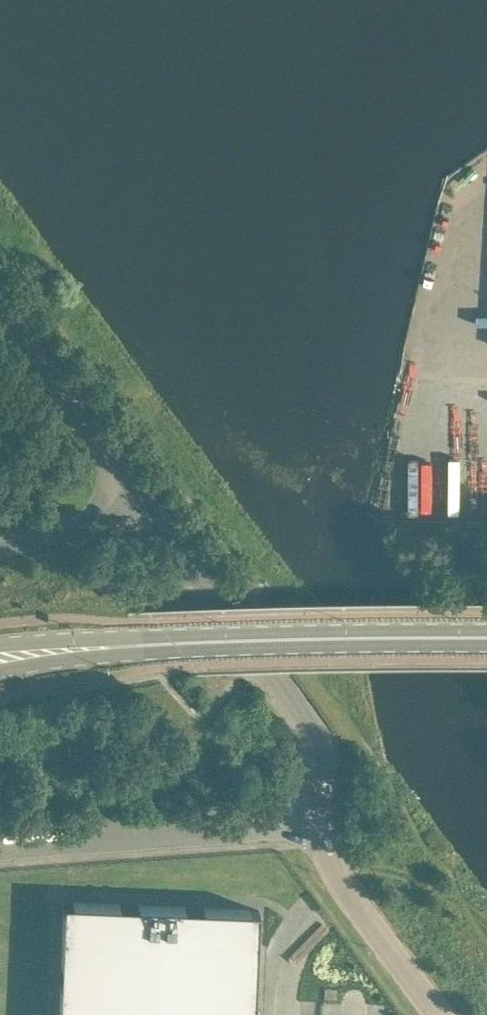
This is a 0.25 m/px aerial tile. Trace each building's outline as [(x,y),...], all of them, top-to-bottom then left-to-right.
[(59,1014),(255,1014),(259,910),(64,902),(59,1014)]
